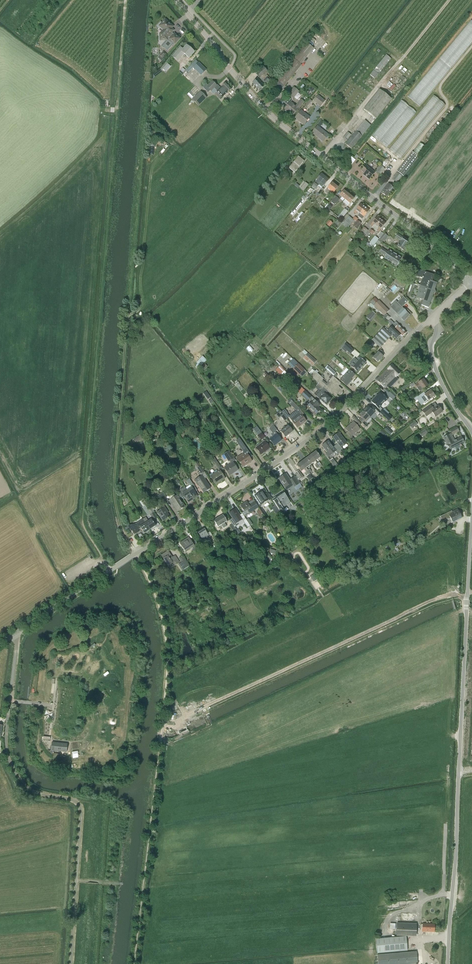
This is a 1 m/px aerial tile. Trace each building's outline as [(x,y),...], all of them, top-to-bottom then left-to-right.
[(173,46),(180,39),(175,34),(174,35),(172,33),(173,32),(170,30),(173,27),(166,20),(162,24),(161,23),(158,27),(161,29),(162,28),(164,30),(163,32),(160,34),(161,41),(167,40),(167,41),(162,46),(164,48),(168,51),(173,46)] [(293,59),(276,80),(273,84),(281,91),(284,87),(301,66),(300,65),(313,48),(306,43),(293,59)] [(181,48),(176,54),(173,57),(178,61),(184,54),(189,58),(194,52),(187,46),(183,50),(181,48)] [(166,54),(163,51),(158,57),(158,58),(161,61),(163,59),(162,59),(166,54)] [(386,55),(370,75),(375,79),(391,59),(386,55)] [(361,76),(362,77),(367,67),(362,64),(355,77),(359,80),(361,76)] [(205,71),(199,65),(195,69),(201,75),(205,71)] [(267,71),(262,65),(254,72),(260,78),(267,71)] [(269,72),(261,79),(262,80),(260,82),(257,79),(253,83),(259,91),(264,86),(262,85),(264,83),(265,83),(273,75),(269,72)] [(364,81),(360,86),(369,93),(373,88),(364,81)] [(212,82),(208,86),(206,84),(202,88),(204,90),(208,93),(210,91),(211,92),(214,89),(214,88),(216,86),(212,82)] [(217,85),(216,86),(214,88),(214,89),(216,91),(222,98),(227,93),(231,90),(225,84),(221,87),(222,87),(220,88),(217,85)] [(342,94),(347,98),(354,88),(349,85),(342,94)] [(299,92),(294,88),(288,95),(293,99),(299,92)] [(376,119),(391,99),(379,90),(363,110),(376,119)] [(198,106),(206,98),(200,92),(192,100),(198,106)] [(357,107),(365,97),(360,93),(353,103),(357,107)] [(313,101),(320,107),(325,101),(318,95),(313,101)] [(445,105),(433,96),(389,150),(400,159),(445,105)] [(292,116),(303,102),(301,100),(296,106),(290,102),(284,110),(292,116)] [(401,100),(372,136),(387,148),(416,112),(401,100)] [(304,124),(309,117),(301,111),(295,118),(298,121),(299,121),(304,124)] [(358,128),(364,120),(361,117),(357,122),(354,125),(358,128)] [(365,121),(355,132),(345,145),(351,149),(370,125),(365,121)] [(440,127),(436,123),(426,135),(431,139),(440,127)] [(324,142),(328,136),(318,127),(312,134),(318,139),(319,138),(324,142)] [(419,143),(412,153),(411,152),(396,172),(402,177),(425,147),(419,143)] [(297,169),(303,161),(298,157),(292,165),(292,164),(289,168),(294,173),(297,169)] [(374,173),(365,165),(361,170),(363,173),(362,174),(369,179),(374,173)] [(380,165),(376,170),(381,175),(385,169),(380,165)] [(397,173),(392,179),(397,183),(402,177),(397,173)] [(328,180),(321,174),(313,184),(311,187),(315,190),(316,188),(317,188),(319,185),(322,187),(328,180)] [(305,182),(300,189),(304,191),(308,185),(305,182)] [(333,194),(337,188),(332,183),(325,192),(327,194),(330,191),(333,194)] [(386,197),(393,188),(388,184),(381,193),(386,197)] [(344,200),(348,195),(343,191),(339,196),(344,200)] [(344,200),(343,202),(347,206),(353,199),(348,195),(344,200)] [(335,204),(339,199),(335,196),(331,201),(335,204)] [(301,200),(291,211),(293,213),(302,201),(301,200)] [(359,214),(364,207),(360,204),(353,213),(355,214),(357,212),(359,214)] [(364,207),(359,214),(361,216),(360,218),(362,219),(369,211),(364,207)] [(338,217),(340,219),(342,216),(343,217),(348,212),(344,209),(338,217)] [(434,209),(427,218),(434,223),(441,213),(434,209)] [(344,222),(349,226),(354,221),(349,216),(344,222)] [(374,228),(381,220),(377,217),(370,226),(372,227),(374,228)] [(356,218),(354,221),(351,225),(357,229),(361,224),(357,220),(358,220),(356,218)] [(385,223),(381,220),(374,228),(376,230),(378,232),(385,223)] [(452,221),(443,233),(450,239),(456,231),(459,233),(463,227),(461,225),(459,227),(452,221)] [(364,227),(359,233),(364,236),(368,231),(364,227)] [(366,239),(369,242),(374,237),(371,234),(366,239)] [(408,247),(411,243),(402,237),(397,234),(395,237),(400,240),(400,241),(397,246),(404,251),(407,246),(408,247)] [(376,243),(377,241),(378,239),(375,236),(370,243),(373,246),(375,243),(376,243)] [(354,251),(361,257),(364,253),(358,247),(354,251)] [(390,263),(395,255),(389,251),(388,253),(387,253),(381,249),(379,253),(385,257),(383,259),(390,263)] [(395,255),(390,263),(396,267),(397,265),(399,266),(401,264),(399,262),(400,261),(399,260),(400,258),(395,255)] [(417,269),(415,276),(422,278),(420,286),(427,288),(427,289),(434,291),(437,283),(432,281),(434,275),(417,269)] [(394,283),(403,288),(406,283),(397,278),(394,283)] [(427,288),(420,286),(416,298),(423,300),(421,306),(428,308),(434,291),(427,289),(427,288)] [(389,311),(378,301),(375,297),(370,302),(384,316),(389,311)] [(403,320),(408,315),(401,308),(408,301),(403,297),(397,303),(396,302),(390,308),(403,320)] [(402,336),(406,333),(395,322),(394,324),(390,320),(388,322),(395,328),(402,336)] [(388,331),(387,332),(391,336),(392,335),(396,339),(400,335),(391,327),(387,331),(388,331)] [(387,332),(383,328),(377,334),(385,342),(391,336),(387,332)] [(385,342),(377,334),(372,340),(380,348),(385,342)] [(346,343),(341,349),(344,352),(346,350),(350,353),(353,350),(346,343)] [(377,363),(383,357),(380,354),(382,352),(380,350),(373,358),(377,363)] [(309,360),(314,364),(316,361),(307,353),(303,358),(307,362),(309,360)] [(202,356),(196,363),(197,364),(196,366),(198,369),(200,367),(207,360),(202,356)] [(350,366),(357,372),(365,363),(359,357),(356,360),(355,358),(352,361),(353,363),(350,366)] [(299,376),(304,370),(293,359),(288,364),(293,369),(293,370),(299,376)] [(398,380),(396,378),(400,373),(392,364),(387,369),(380,376),(376,380),(385,389),(387,387),(389,389),(398,380)] [(284,371),(281,368),(279,365),(277,367),(280,370),(277,372),(280,375),(281,374),(283,376),(287,374),(284,371)] [(327,366),(325,369),(333,376),(334,376),(336,377),(337,375),(335,374),(336,373),(327,366)] [(341,374),(344,376),(340,380),(347,386),(349,383),(348,383),(354,375),(349,370),(348,371),(346,368),(341,374)] [(323,379),(320,377),(314,371),(310,376),(319,384),(319,383),(328,391),(330,389),(337,395),(342,390),(334,383),(337,380),(331,375),(328,378),(330,380),(329,382),(330,383),(327,386),(321,381),(323,379)] [(419,392),(428,386),(423,379),(415,385),(419,392)] [(319,384),(317,386),(315,388),(317,390),(314,394),(326,405),(332,399),(326,394),(328,391),(319,383),(319,384)] [(390,393),(388,392),(385,389),(383,391),(385,393),(390,398),(392,400),(396,396),(391,392),(390,393)] [(206,391),(203,393),(209,399),(211,397),(206,391)] [(305,391),(302,394),(301,396),(307,402),(309,400),(311,402),(306,407),(315,416),(321,410),(318,407),(320,405),(315,400),(305,391)] [(428,401),(434,396),(430,391),(425,395),(423,392),(419,396),(424,403),(428,400),(428,401)] [(390,398),(385,393),(383,395),(380,393),(371,402),(379,409),(390,398)] [(305,413),(302,410),(291,399),(288,402),(291,405),(290,405),(296,410),(302,416),(305,413)] [(435,403),(431,406),(430,406),(422,412),(426,417),(432,412),(435,417),(442,412),(441,410),(441,409),(439,406),(438,406),(437,406),(435,403)] [(372,406),(370,408),(367,406),(363,411),(370,418),(375,413),(377,416),(379,414),(372,406)] [(284,422),(287,420),(278,409),(276,411),(278,413),(274,416),(277,420),(281,417),(284,422)] [(379,413),(389,422),(392,418),(388,414),(389,413),(384,409),(383,410),(383,409),(379,413)] [(301,415),(300,415),(297,410),(288,417),(292,422),(297,428),(306,421),(301,415)] [(370,418),(363,411),(358,416),(360,418),(359,420),(367,427),(369,425),(366,423),(370,418)] [(186,418),(182,413),(178,416),(182,422),(186,418)] [(361,424),(359,422),(354,416),(352,418),(359,426),(361,424)] [(352,436),(360,429),(353,422),(345,429),(352,436)] [(277,430),(274,426),(274,425),(272,423),(271,424),(272,424),(269,426),(271,428),(269,429),(273,434),(271,435),(272,437),(269,439),(274,446),(282,440),(276,434),(275,432),(277,430)] [(285,437),(293,432),(288,426),(281,431),(285,437)] [(392,432),(387,427),(384,430),(390,435),(392,432)] [(265,438),(258,429),(254,432),(261,441),(265,438)] [(419,433),(422,437),(428,434),(425,429),(419,433)] [(335,446),(340,453),(342,452),(340,451),(342,449),(341,447),(346,443),(339,433),(333,438),(338,444),(335,446)] [(451,434),(449,435),(444,438),(450,450),(455,447),(456,449),(462,446),(461,444),(464,442),(461,437),(455,441),(451,434)] [(243,451),(246,449),(239,438),(235,441),(243,451)] [(267,452),(271,449),(264,441),(256,448),(261,455),(266,451),(267,452)] [(340,453),(335,446),(332,448),(328,441),(322,446),(327,453),(325,454),(327,457),(335,451),(337,453),(339,452),(340,454),(340,453)] [(405,450),(401,445),(396,449),(399,454),(405,450)] [(252,461),(247,454),(249,453),(246,449),(243,451),(243,454),(236,458),(243,467),(252,461)] [(234,459),(229,451),(223,455),(228,462),(234,459)] [(321,465),(317,460),(320,457),(316,451),(311,455),(315,461),(317,464),(319,466),(321,465)] [(311,455),(306,458),(311,464),(315,461),(311,455)] [(221,468),(218,463),(214,457),(211,459),(218,471),(221,468)] [(311,464),(306,458),(302,462),(306,468),(311,464)] [(204,473),(200,466),(196,460),(193,462),(195,466),(196,466),(197,468),(201,474),(201,473),(202,474),(204,473)] [(229,476),(238,471),(233,462),(224,468),(229,476)] [(306,468),(302,462),(297,465),(301,471),(304,470),(307,475),(310,473),(308,470),(307,471),(306,468)] [(216,485),(225,479),(219,470),(210,477),(216,485)] [(298,481),(304,477),(299,470),(295,473),(297,476),(295,477),(298,481)] [(295,477),(295,476),(290,480),(286,474),(278,478),(279,479),(286,490),(293,486),(294,487),(300,483),(298,481),(295,477)] [(204,493),(210,489),(202,476),(195,480),(204,493)] [(186,488),(193,500),(198,497),(193,490),(195,489),(189,479),(186,481),(189,486),(186,488)] [(185,487),(180,490),(178,492),(180,494),(182,497),(184,496),(189,503),(193,500),(186,488),(185,487)] [(269,501),(272,499),(267,493),(265,494),(263,491),(255,496),(261,505),(268,500),(269,501)] [(283,508),(290,502),(283,492),(272,500),(280,512),(284,509),(283,508)] [(178,512),(185,507),(179,499),(177,496),(169,501),(174,507),(178,512)] [(244,512),(242,513),(244,517),(249,514),(258,508),(254,502),(249,505),(246,502),(240,506),(244,512)] [(153,511),(150,507),(147,509),(150,515),(154,520),(157,518),(153,513),(154,513),(153,511)] [(163,521),(170,517),(167,512),(168,512),(165,507),(157,512),(163,521)] [(250,526),(246,520),(244,517),(242,513),(239,515),(235,510),(229,514),(232,519),(230,520),(232,525),(234,528),(237,526),(236,524),(242,520),(248,528),(250,526)] [(441,516),(443,521),(446,519),(446,517),(450,517),(452,523),(461,518),(457,510),(452,512),(451,511),(441,516)] [(225,523),(227,522),(223,515),(214,521),(218,527),(221,525),(223,529),(227,527),(225,523)] [(139,520),(140,522),(133,526),(136,531),(141,528),(144,534),(149,530),(143,520),(142,518),(139,520)] [(146,518),(143,520),(149,530),(156,526),(151,520),(148,522),(146,518)] [(212,543),(215,541),(210,532),(207,533),(204,528),(197,532),(203,541),(209,537),(212,543)] [(194,552),(196,551),(200,548),(195,540),(192,542),(189,538),(180,543),(185,552),(191,548),(194,552)] [(176,564),(179,562),(175,556),(173,558),(169,552),(166,554),(166,553),(161,556),(168,566),(175,561),(176,564)] [(189,567),(182,556),(178,558),(181,563),(178,565),(182,571),(189,567)] [(224,647),(230,644),(227,638),(221,641),(224,647)] [(103,691),(101,694),(104,692),(107,696),(105,699),(108,697),(114,693),(109,686),(103,691)] [(66,753),(67,744),(52,742),(51,751),(66,753)] [(416,934),(416,924),(397,923),(396,934),(416,934)] [(406,936),(376,939),(377,953),(407,950),(406,936)] [(377,963),(416,963),(417,963),(416,952),(377,955),(377,963)]
